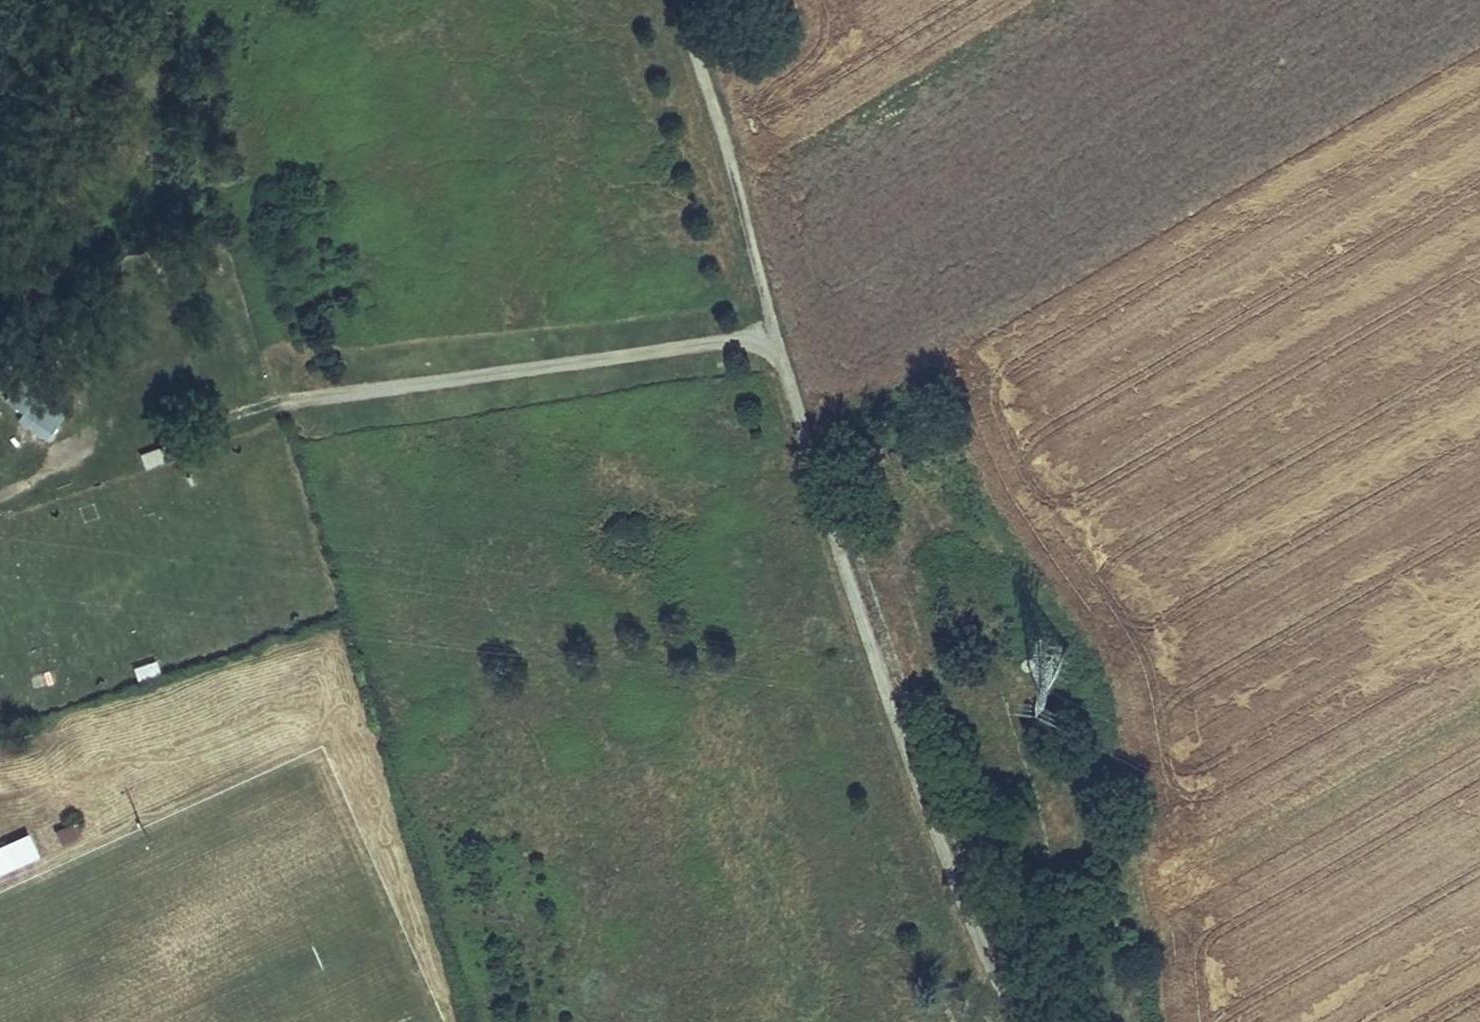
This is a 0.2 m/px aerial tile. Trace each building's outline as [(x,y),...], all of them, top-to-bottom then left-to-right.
[(18,422),(45,440),(63,411),(16,381),(4,399),(24,412),(18,422)] [(167,444),(138,451),(141,464),(170,457),(167,444)] [(139,677),(159,669),(154,656),(133,664),(139,677)] [(38,853),(29,832),(0,845),(0,869),(38,853)]
